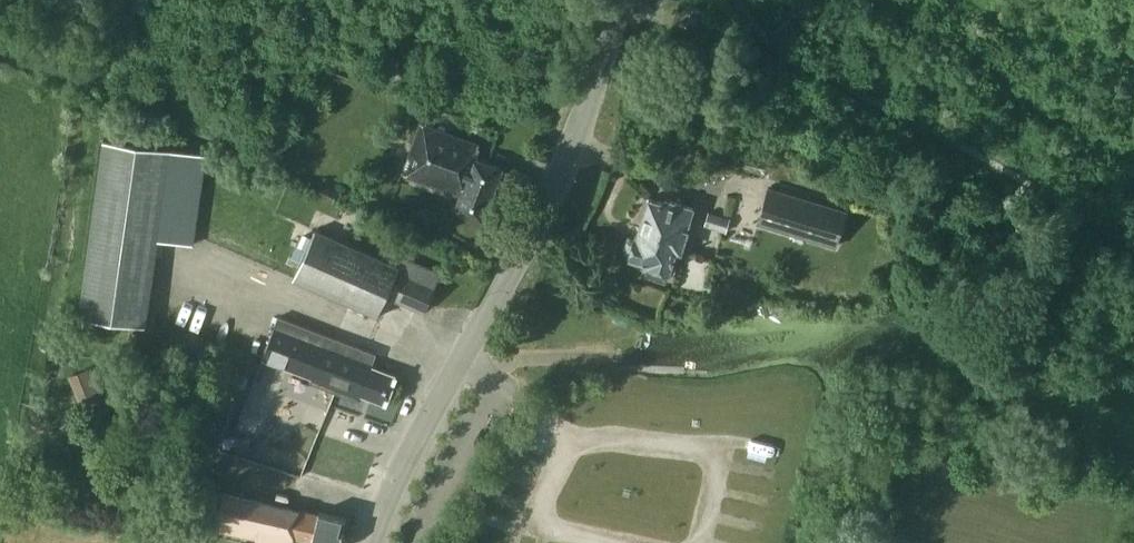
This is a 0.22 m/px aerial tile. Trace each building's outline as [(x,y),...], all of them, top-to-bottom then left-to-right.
[(483,219),(502,167),(474,157),(479,143),(420,122),(402,172),(459,193),(453,208),(483,219)] [(145,324),(170,148),(103,139),(78,315),(145,324)] [(333,201),(337,191),(321,184),(317,194),(333,201)] [(846,211),(767,186),(756,223),(835,247),(846,211)] [(686,229),(693,207),(670,200),(669,203),(648,197),(636,235),(635,235),(633,238),(627,236),(623,250),(629,252),(628,256),(648,262),(669,269),(675,249),(680,250),(687,229),(686,229)] [(729,218),(708,212),(704,226),(725,232),(729,218)] [(293,278),(318,289),(379,316),(388,295),(423,311),(440,272),(385,248),(380,258),(314,228),(309,241),(299,236),(288,261),(298,266),(293,278)] [(385,401),(395,375),(371,366),(376,353),(279,316),(262,357),(313,376),(310,381),(335,391),(357,400),(360,392),(385,401)] [(69,375),(80,403),(102,394),(91,367),(69,375)] [(207,377),(186,445),(235,460),(256,392),(207,377)] [(345,535),(342,530),(343,528),(342,528),(345,517),(318,511),(318,514),(223,492),(223,493),(199,488),(194,510),(218,515),(215,529),(277,542),(291,542),(293,534),(311,539),(310,542),(344,542),(345,535)]
